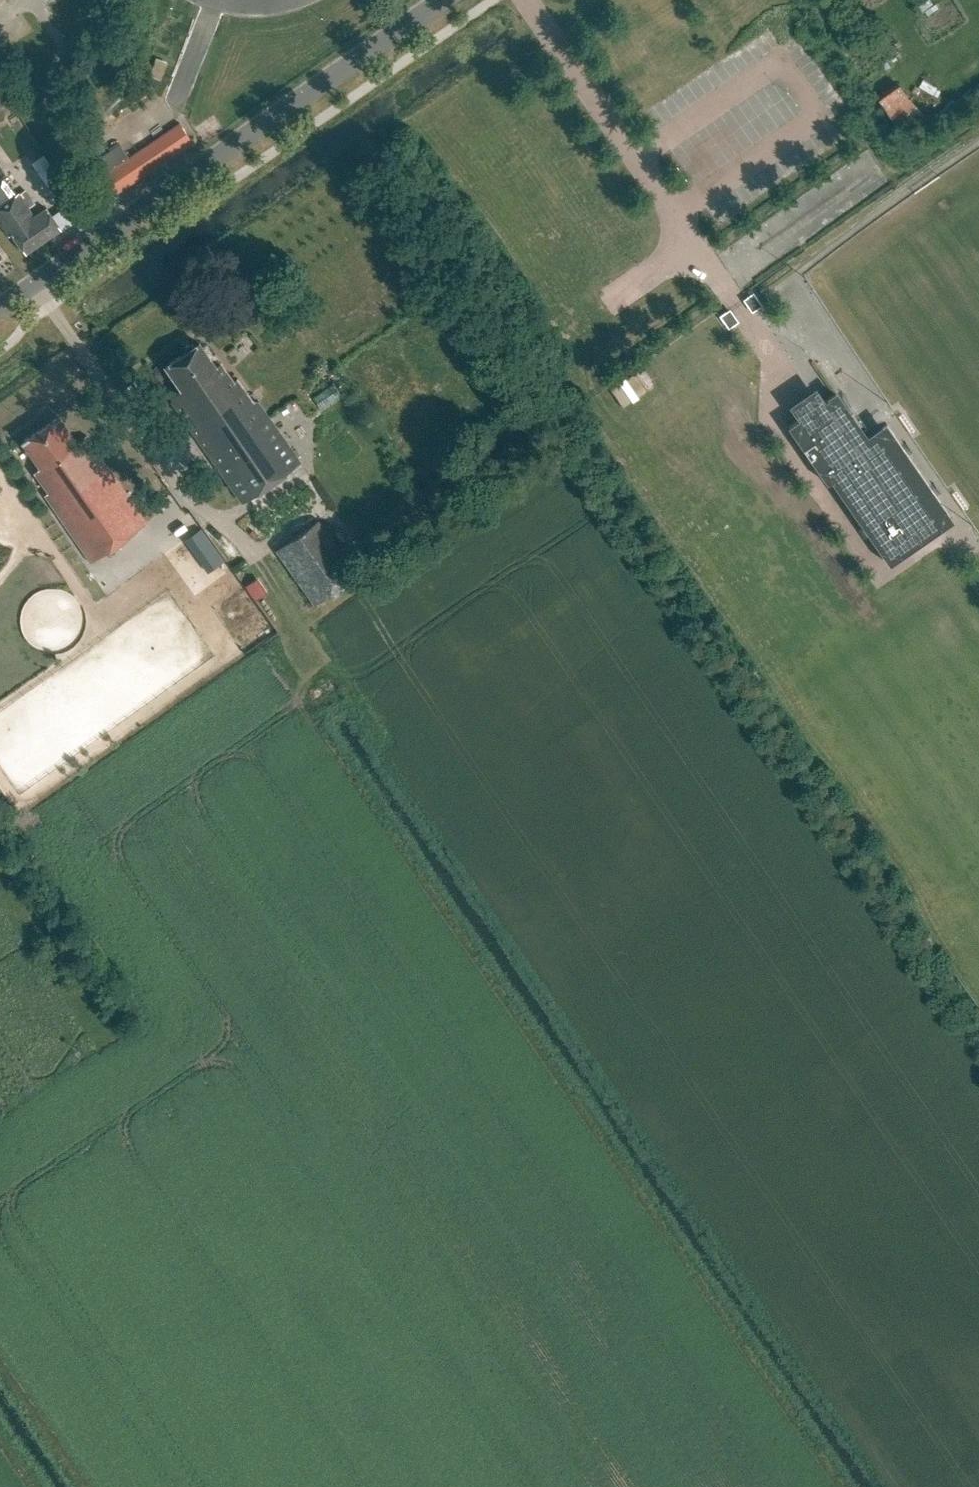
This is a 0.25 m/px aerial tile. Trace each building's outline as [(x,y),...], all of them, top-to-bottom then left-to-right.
[(160,76),(161,75),(165,64),(156,60),(154,65),(151,72),(160,76)] [(891,82),(868,94),(883,120),(906,107),(891,82)] [(99,169),(106,181),(115,193),(192,141),(179,123),(129,157),(121,146),(95,164),(99,169)] [(84,146),(92,158),(106,150),(98,138),(84,146)] [(26,254),(61,229),(46,208),(34,217),(18,193),(15,196),(2,178),(0,179),(0,222),(10,236),(12,234),(26,254)] [(302,462),(271,418),(260,402),(253,402),(238,380),(235,383),(221,364),(216,368),(210,359),(211,359),(199,343),(195,346),(191,343),(185,347),(185,353),(166,366),(182,389),(170,398),(244,503),(302,462)] [(817,395),(796,409),(801,418),(788,427),(813,463),(817,460),(888,563),(952,519),(952,518),(951,518),(887,426),(888,425),(887,424),(867,438),(836,394),(822,403),(817,395)] [(59,417),(23,442),(41,469),(35,472),(49,493),(45,496),(91,563),(147,524),(87,436),(77,443),(59,417)] [(320,521),(277,551),(316,606),(358,574),(320,521)]
